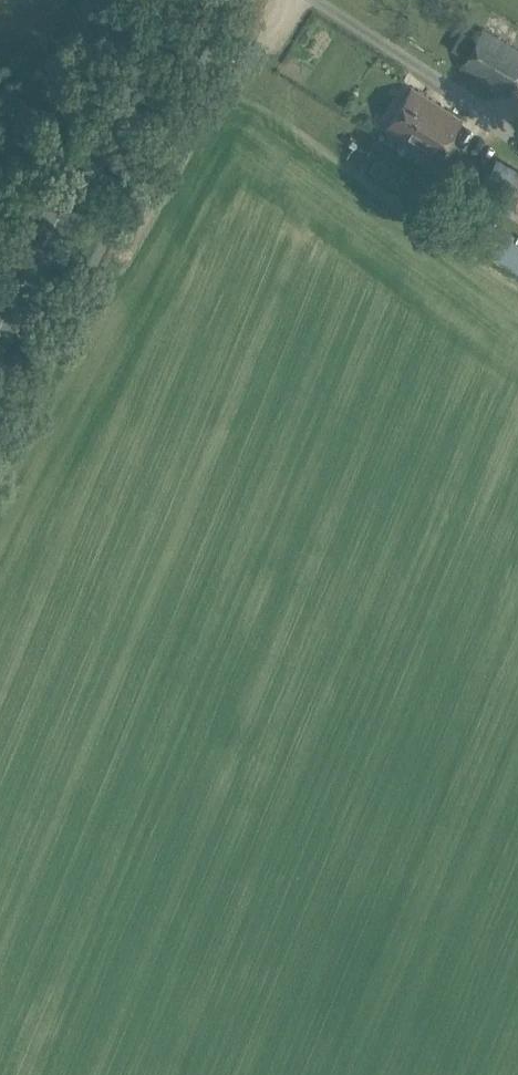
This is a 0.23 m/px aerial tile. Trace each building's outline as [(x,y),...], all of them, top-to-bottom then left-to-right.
[(506,95),(517,74),(517,51),(482,29),(460,68),(506,95)] [(398,109),(448,140),(461,119),(411,88),(398,109)] [(435,161),(448,140),(398,109),(385,129),(435,161)] [(496,157),(473,196),(517,222),(517,169),(496,157)] [(517,271),(517,244),(508,239),(510,235),(487,223),(473,248),(513,268),(517,271)]
